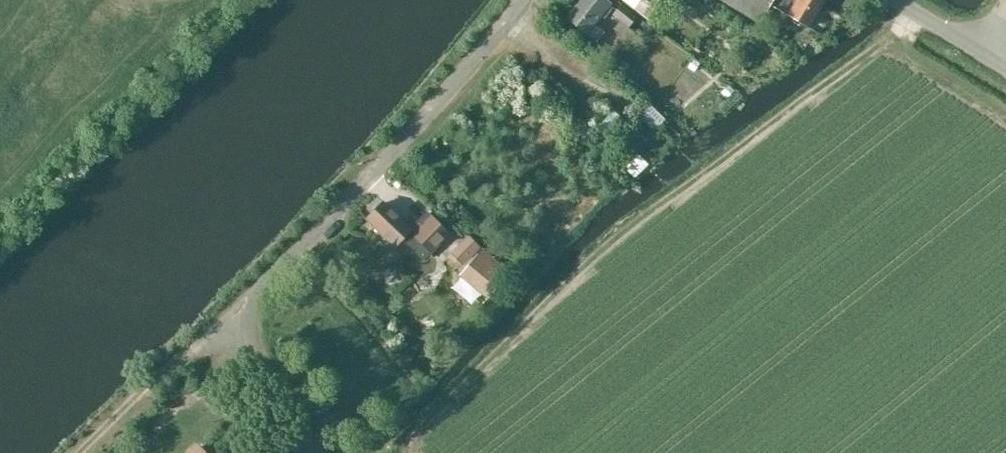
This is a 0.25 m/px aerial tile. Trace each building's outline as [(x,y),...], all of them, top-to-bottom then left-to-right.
[(569,17),(598,41),(605,32),(596,24),(602,16),(605,19),(613,10),(610,8),(612,5),(605,0),(583,0),(569,17)] [(640,1),(638,0),(622,0),(634,10),(635,8),(652,20),(660,10),(646,0),(641,0),(640,1)] [(787,13),(796,0),(721,0),(760,23),(771,5),(786,15),(787,13)] [(825,0),(796,0),(787,13),(808,27),(825,0)] [(635,33),(628,28),(637,16),(621,3),(613,15),(619,22),(614,29),(629,41),(635,33)] [(663,121),(669,112),(657,103),(651,112),(663,121)] [(638,151),(624,165),(634,175),(648,160),(638,151)] [(369,219),(397,247),(403,241),(423,260),(431,253),(432,254),(450,235),(427,213),(411,229),(386,203),(369,219)] [(477,254),(464,270),(492,293),(505,277),(477,254)]
